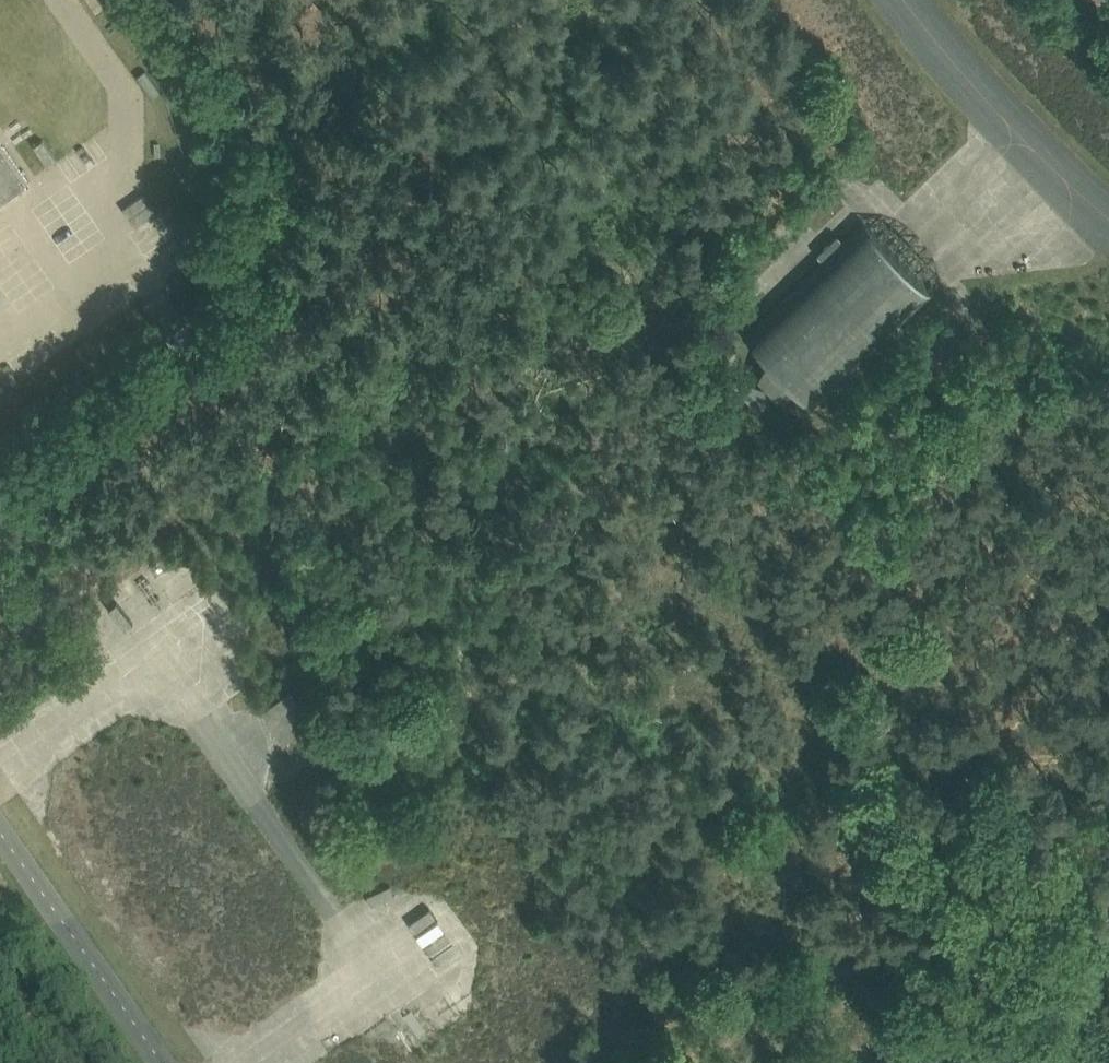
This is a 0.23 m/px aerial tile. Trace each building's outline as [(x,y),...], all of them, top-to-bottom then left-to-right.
[(27,181),(0,141),(0,200),(27,181)] [(835,234),(816,252),(822,258),(780,298),(743,334),(766,358),(761,368),(739,389),(758,408),(779,388),(790,382),(813,407),(932,292),(862,219),(841,239),(835,234)] [(203,260),(212,273),(224,264),(215,251),(203,260)] [(78,348),(89,361),(96,355),(85,342),(78,348)]
